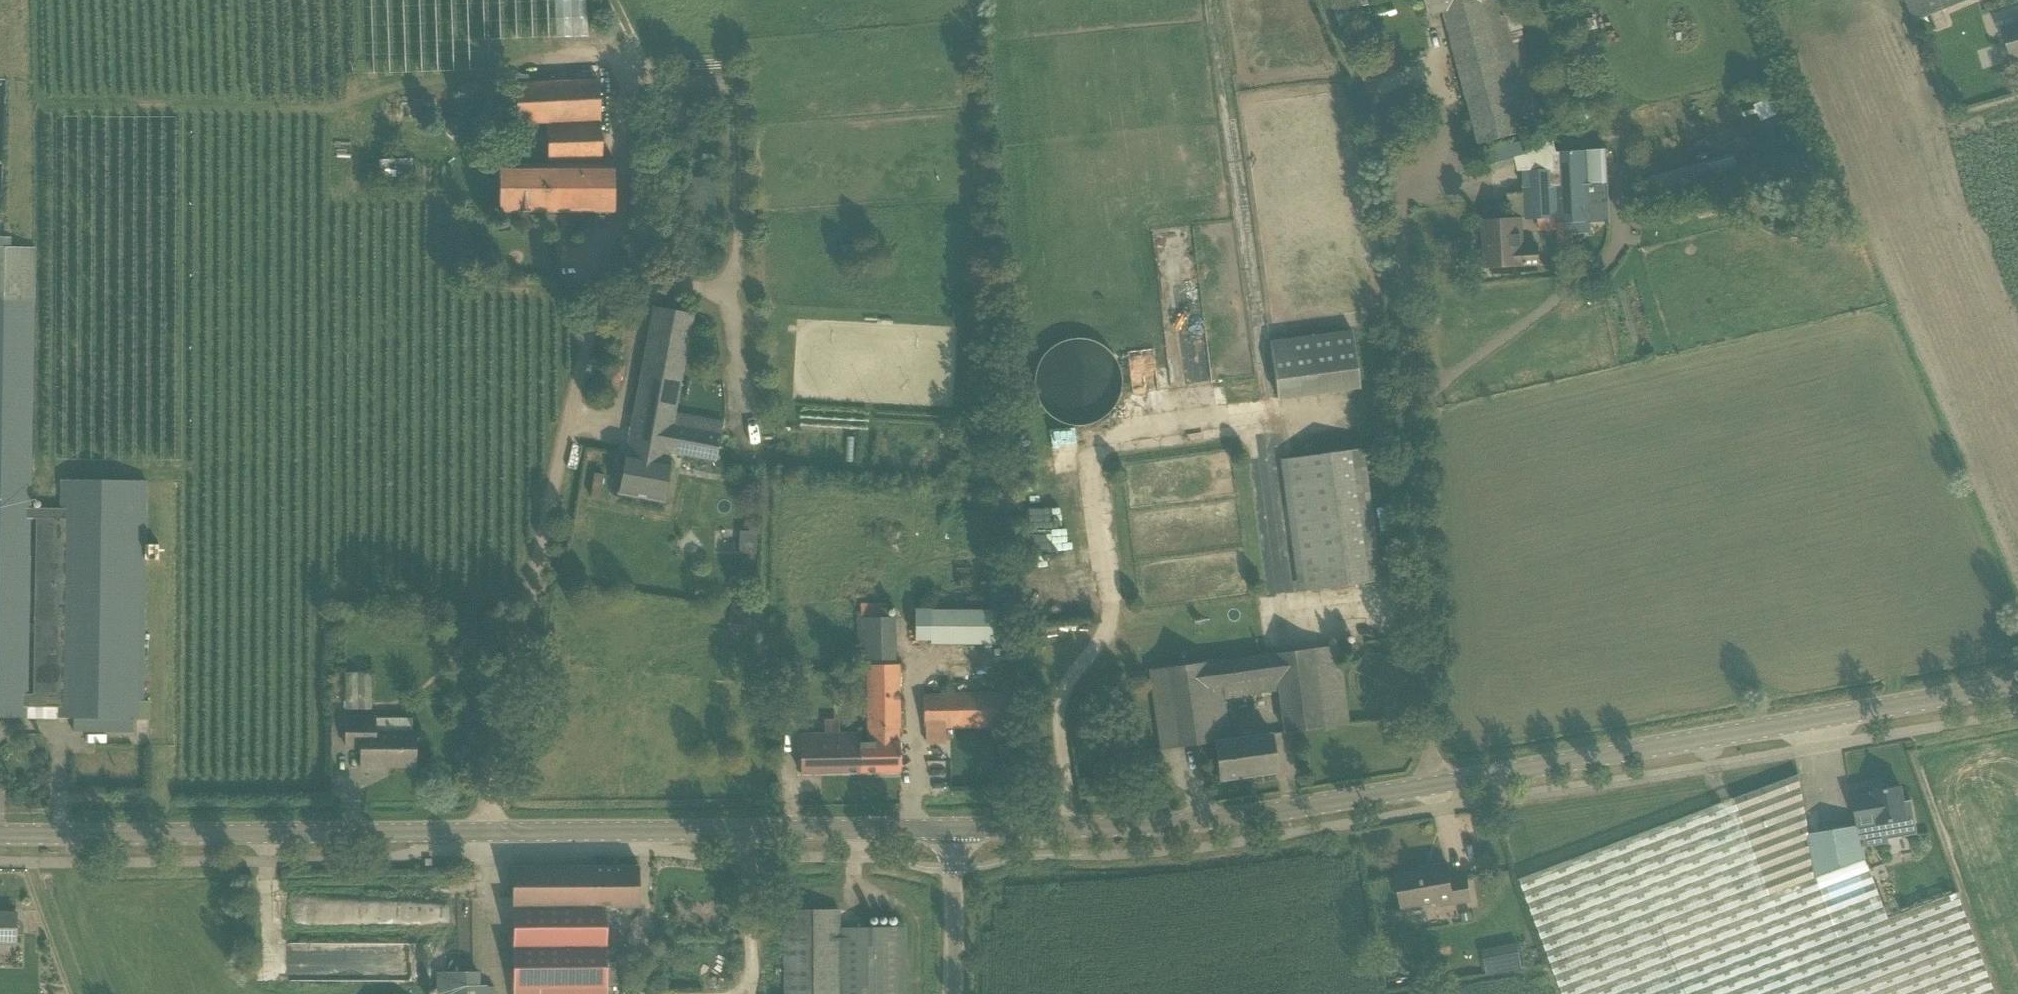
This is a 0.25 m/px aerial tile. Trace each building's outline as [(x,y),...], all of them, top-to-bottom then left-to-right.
[(1343,29),(1362,23),(1359,15),(1361,15),(1359,7),(1363,6),(1362,0),(1332,0),(1343,29)] [(1479,144),(1533,129),(1499,0),(1489,0),(1488,0),(1426,0),(1430,15),(1444,12),(1479,144)] [(1914,23),(1969,0),(1904,0),(1914,23)] [(2003,28),(2013,61),(2017,59),(2017,24),(2003,28)] [(557,214),(614,214),(614,162),(603,162),(601,82),(515,84),(516,125),(547,124),(548,164),(499,165),(499,214),(557,214)] [(1488,147),(1491,161),(1532,153),(1529,139),(1488,147)] [(1558,221),(1590,220),(1587,150),(1558,151),(1560,185),(1525,186),(1526,194),(1508,194),(1511,218),(1558,216),(1558,221)] [(1663,173),(1670,201),(1703,192),(1695,164),(1663,173)] [(73,717),(73,730),(135,731),(135,718),(150,718),(151,700),(145,700),(148,479),(60,478),(60,507),(32,507),(35,246),(12,245),(12,231),(0,231),(0,211),(0,716),(73,717)] [(594,216),(594,224),(604,224),(604,223),(604,216),(594,216)] [(1539,246),(1523,247),(1521,219),(1483,221),(1487,269),(1540,265),(1539,246)] [(1481,271),(1472,272),(1472,282),(1482,281),(1481,271)] [(654,306),(631,431),(626,454),(618,494),(663,502),(672,461),(667,460),(669,455),(715,464),(722,425),(674,415),(693,315),(654,306)] [(1273,338),(1281,398),(1362,388),(1355,328),(1273,338)] [(623,367),(613,365),(609,389),(618,391),(623,367)] [(1115,418),(1116,410),(1115,403),(1113,394),(1108,385),(1102,378),(1096,373),(1087,368),(1080,366),(1070,365),(1061,366),(1051,369),(1043,374),(1038,379),(1033,385),(1028,394),(1026,402),(1025,412),(1026,421),(1029,428),(1034,437),(1040,444),(1046,449),(1054,453),(1060,455),(1072,456),(1081,455),(1090,452),(1096,448),(1103,442),(1108,436),(1113,427),(1115,418)] [(1301,591),(1383,580),(1364,448),(1283,460),(1301,591)] [(603,475),(594,473),(590,497),(600,498),(603,475)] [(754,502),(765,503),(766,490),(755,489),(754,502)] [(1027,517),(1054,517),(1053,495),(1026,496),(1027,517)] [(739,531),(739,553),(756,554),(757,531),(739,531)] [(860,742),(861,772),(900,771),(900,665),(896,665),(895,617),(886,617),(886,603),(861,603),(861,617),(858,617),(859,665),(867,665),(868,728),(869,728),(869,742),(860,742)] [(916,607),(916,641),(999,642),(1000,608),(916,607)] [(1160,750),(1196,745),(1193,727),(1226,722),(1221,688),(1248,684),(1249,693),(1279,689),(1285,733),(1324,728),(1324,727),(1348,724),(1337,646),(1149,672),(1160,750)] [(750,663),(750,675),(760,675),(761,664),(750,663)] [(346,705),(373,704),(372,671),(345,672),(346,705)] [(1004,726),(1004,706),(1003,691),(923,693),(924,727),(1004,726)] [(415,766),(415,732),(378,733),(377,718),(348,718),(348,749),(361,749),(361,770),(389,770),(389,766),(415,766)] [(1214,742),(1219,781),(1221,780),(1272,773),(1274,773),(1276,773),(1271,734),(1228,740),(1226,722),(1193,727),(1196,745),(1214,742)] [(860,733),(840,733),(825,733),(800,734),(800,773),(861,772),(860,742),(860,733)] [(1809,834),(1798,774),(1520,879),(1563,993),(1996,993),(1958,893),(1888,919),(1865,859),(1817,877),(1809,834)] [(1854,797),(1858,826),(1860,825),(1863,847),(1889,843),(1888,839),(1917,834),(1911,801),(1904,803),(1901,787),(1901,788),(1873,792),(1873,794),(1857,797),(1854,797)] [(1865,859),(1863,847),(1860,825),(1858,826),(1821,832),(1809,834),(1817,877),(1865,859)] [(1433,870),(1397,877),(1402,907),(1453,898),(1454,904),(1471,901),(1467,877),(1450,880),(1448,864),(1433,866),(1433,870)] [(609,907),(640,907),(639,865),(637,865),(637,866),(589,866),(586,866),(585,866),(518,867),(514,867),(514,866),(512,867),(514,993),(610,993),(609,907)] [(839,909),(784,910),(785,993),(902,993),(901,927),(839,928),(839,909)] [(17,913),(0,913),(0,943),(16,943),(17,913)] [(1517,943),(1492,948),(1496,968),(1521,963),(1517,943)] [(496,989),(479,989),(480,971),(437,972),(437,989),(440,989),(440,993),(496,993),(496,989)]
